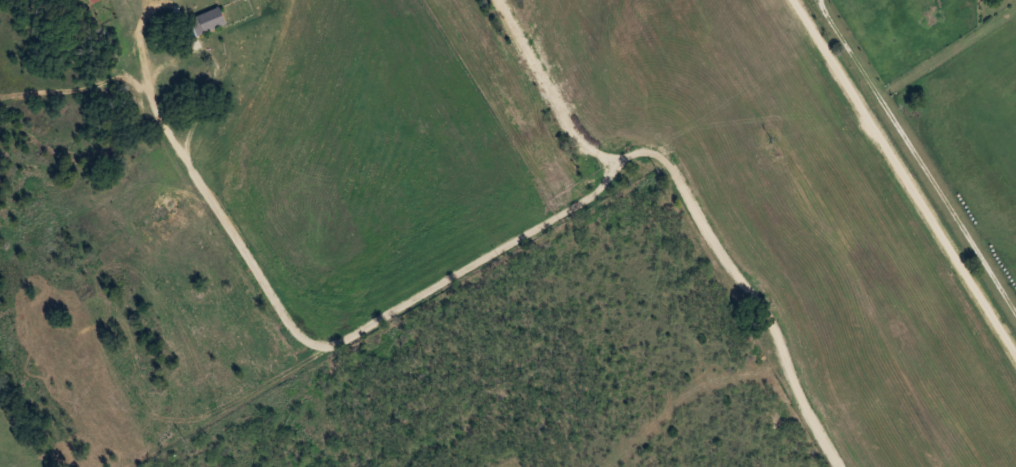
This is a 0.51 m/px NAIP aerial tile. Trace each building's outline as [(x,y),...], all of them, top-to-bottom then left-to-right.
[(226,25),(220,7),(193,16),(199,34),(226,25)]
